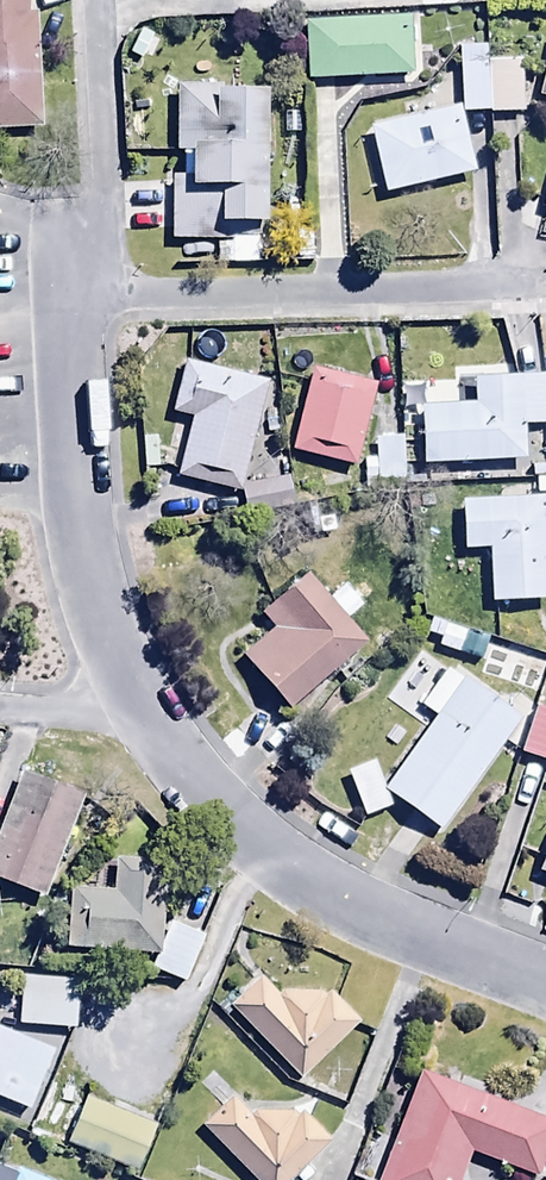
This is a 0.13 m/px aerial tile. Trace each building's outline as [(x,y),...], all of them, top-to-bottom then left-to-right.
[(38,18),(32,18),(31,0),(0,0),(0,138),(44,136),(38,18)] [(306,25),(308,84),(414,79),(412,21),(306,25)] [(489,52),(462,52),(462,119),(523,118),(523,65),(489,65),(489,52)] [(179,89),(179,158),(194,158),(194,182),(174,182),(174,246),(232,246),(232,269),(261,269),(261,231),(270,231),(271,98),(238,98),(238,89),(179,89)] [(459,112),(371,132),(385,199),(474,179),(459,112)] [(178,420),(167,453),(186,460),(179,480),(237,499),(272,393),(190,365),(172,418),(178,420)] [(323,369),(321,376),(315,374),(293,455),(356,473),(379,392),(343,382),(345,375),(323,369)] [(424,470),(527,466),(526,432),(545,431),(545,382),(545,381),(475,383),(476,409),(422,411),(424,470)] [(404,444),(376,444),(376,465),(365,465),(366,494),(405,493),(404,444)] [(533,470),(537,499),(545,499),(545,470),(533,470)] [(463,506),(465,554),(491,553),(493,607),(545,605),(545,503),(463,506)] [(309,579),(261,618),(275,636),(244,661),(289,716),(368,651),(347,625),(363,613),(346,592),(330,605),(309,579)] [(383,794),(442,836),(523,724),(449,671),(421,709),(436,720),(383,794)] [(537,710),(522,757),(545,765),(545,713),(537,710)] [(22,778),(0,835),(0,885),(46,903),(85,801),(22,778)] [(74,894),(71,954),(158,958),(163,864),(118,862),(116,897),(74,894)] [(206,942),(172,928),(153,974),(187,988),(206,942)] [(23,978),(20,1030),(76,1033),(79,981),(23,978)] [(261,981),(230,1011),(300,1084),(361,1026),(333,997),(328,1001),(324,997),(286,996),(280,1001),(261,981)] [(0,1034),(0,1104),(31,1117),(56,1057),(0,1034)] [(473,1157),(529,1179),(539,1179),(545,1163),(545,1129),(423,1079),(382,1179),(463,1179),(473,1157)] [(68,1148),(135,1179),(138,1179),(162,1129),(93,1095),(68,1148)] [(232,1101),(199,1133),(246,1179),(300,1179),(333,1147),(303,1116),(297,1121),(294,1117),(257,1117),(252,1122),(232,1101)] [(0,1164),(0,1179),(39,1179),(0,1164)]
